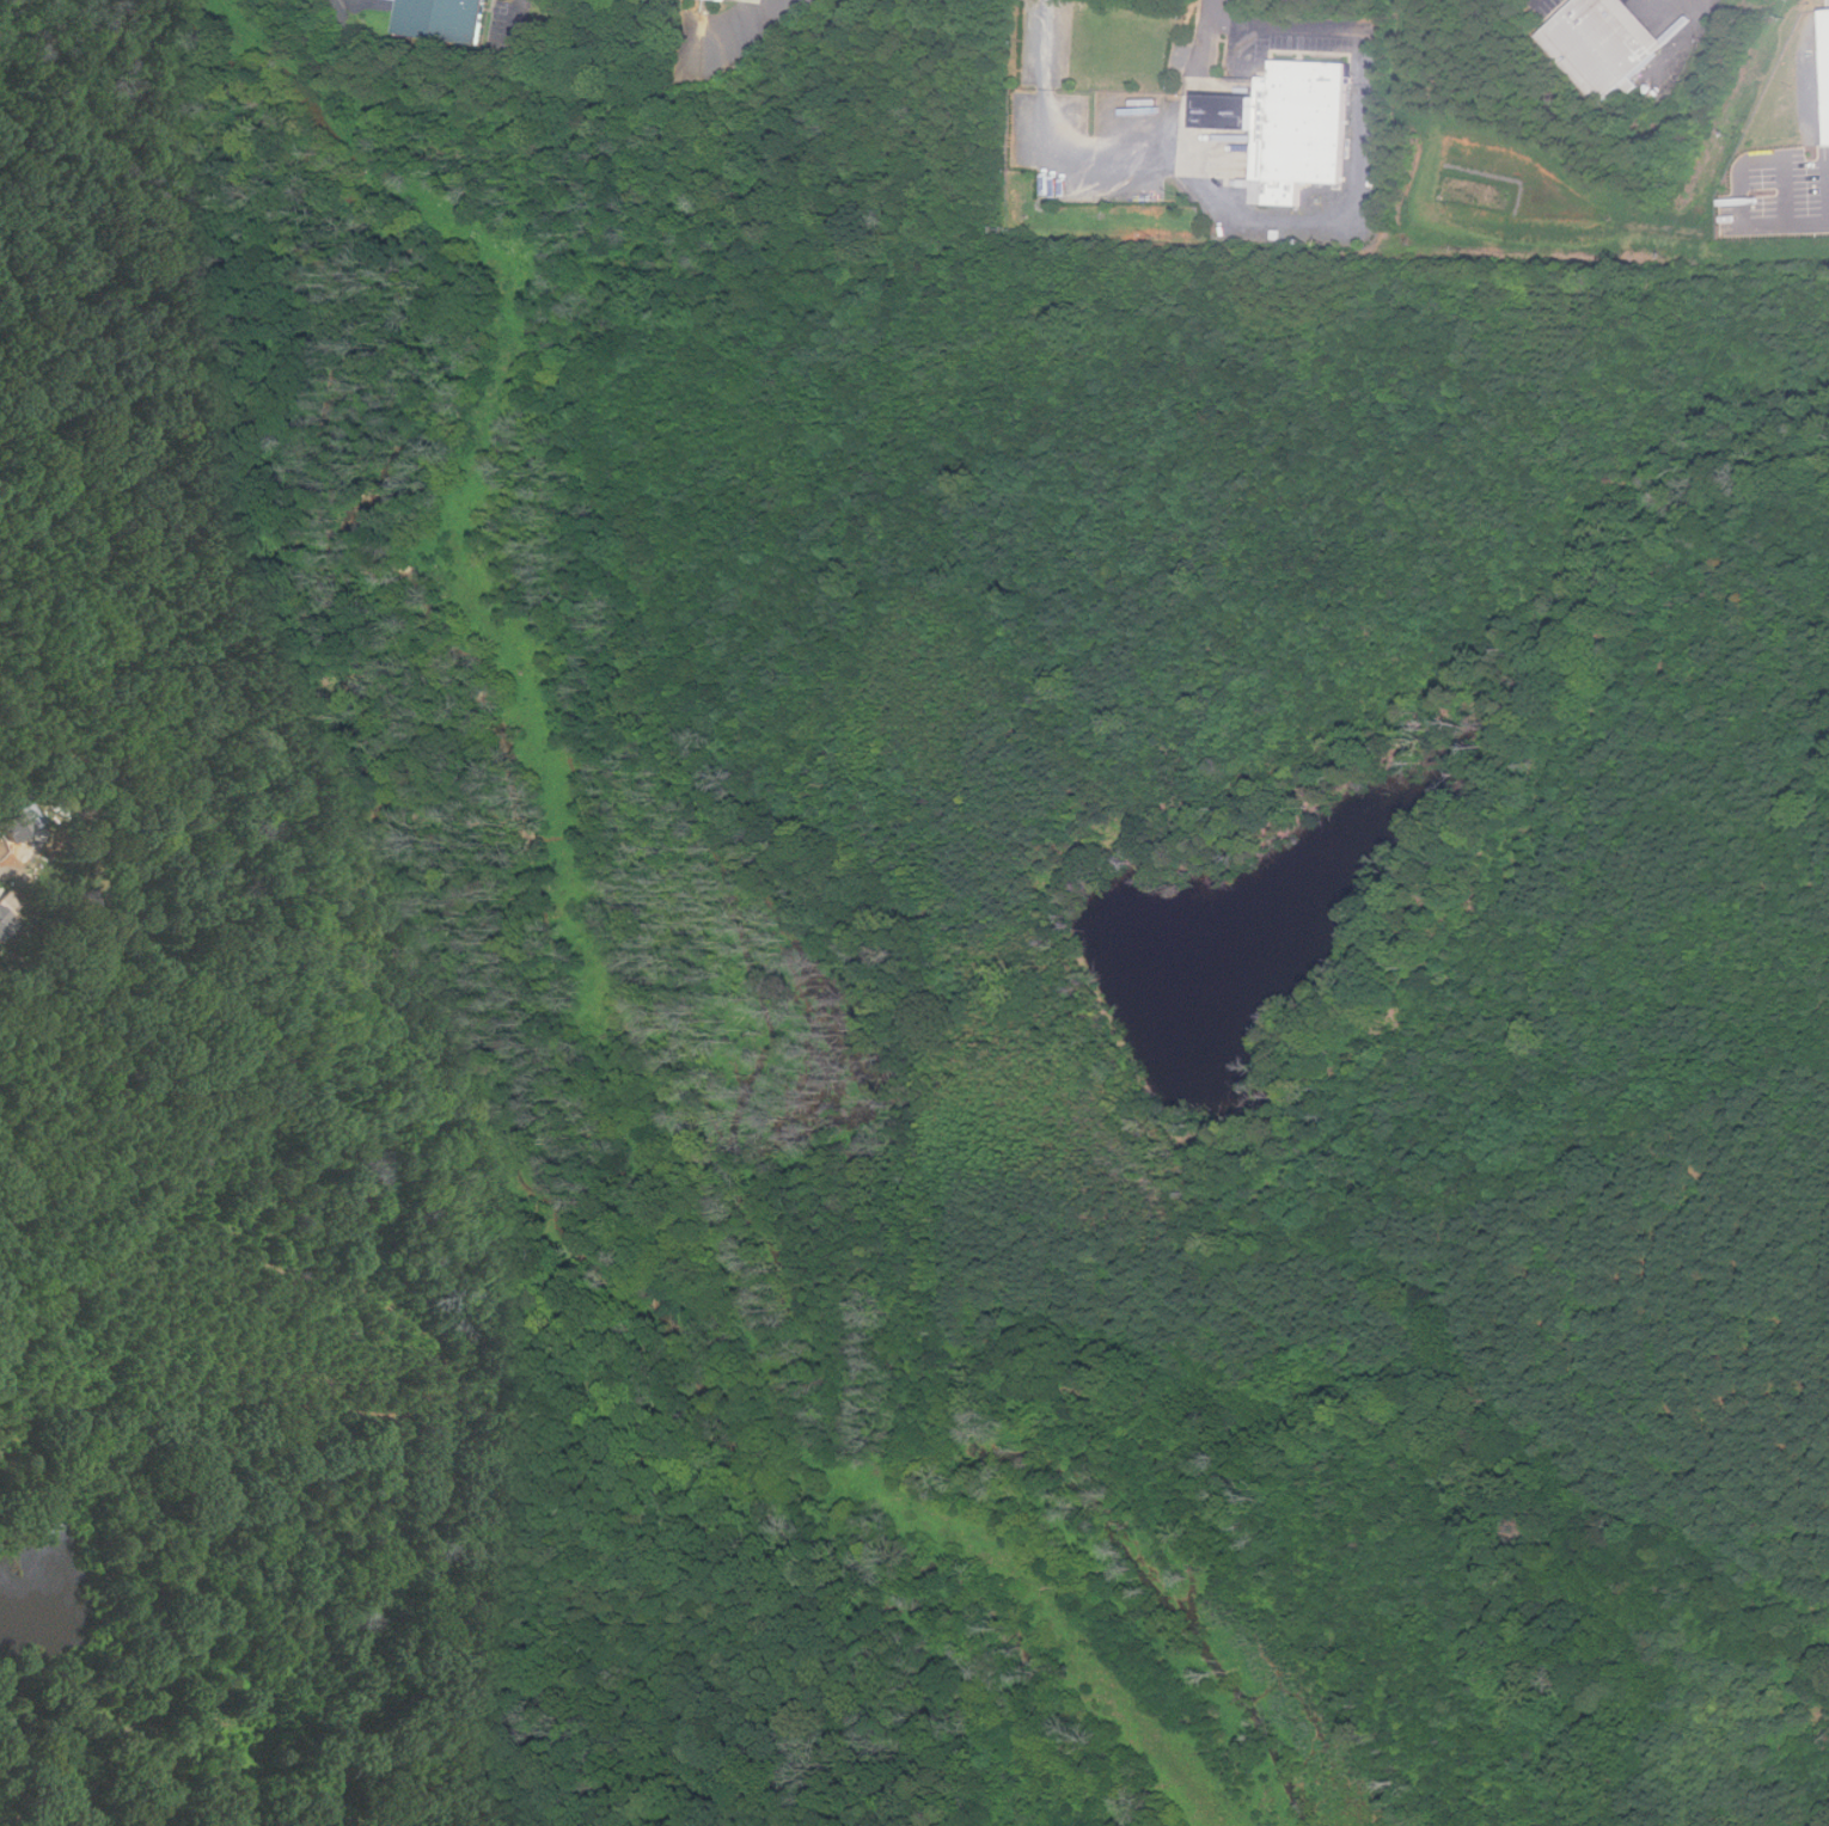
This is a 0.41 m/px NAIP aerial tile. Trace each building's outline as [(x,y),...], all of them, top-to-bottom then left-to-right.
[(400,36),(484,45),(489,0),(405,0),(400,36)] [(1541,36),(1604,106),(1627,86),(1634,94),(1643,86),(1635,79),(1671,47),(1628,0),(1580,0),(1541,36)] [(1272,145),(1258,143),(1255,203),(1281,204),(1281,195),(1272,194),(1272,183),(1346,185),(1350,63),(1274,61),(1272,145)] [(12,844),(43,822),(29,801),(0,819),(0,826),(12,844)] [(7,891),(0,900),(0,907),(9,915),(20,901),(7,891)] [(14,924),(0,941),(0,911),(14,924)]
